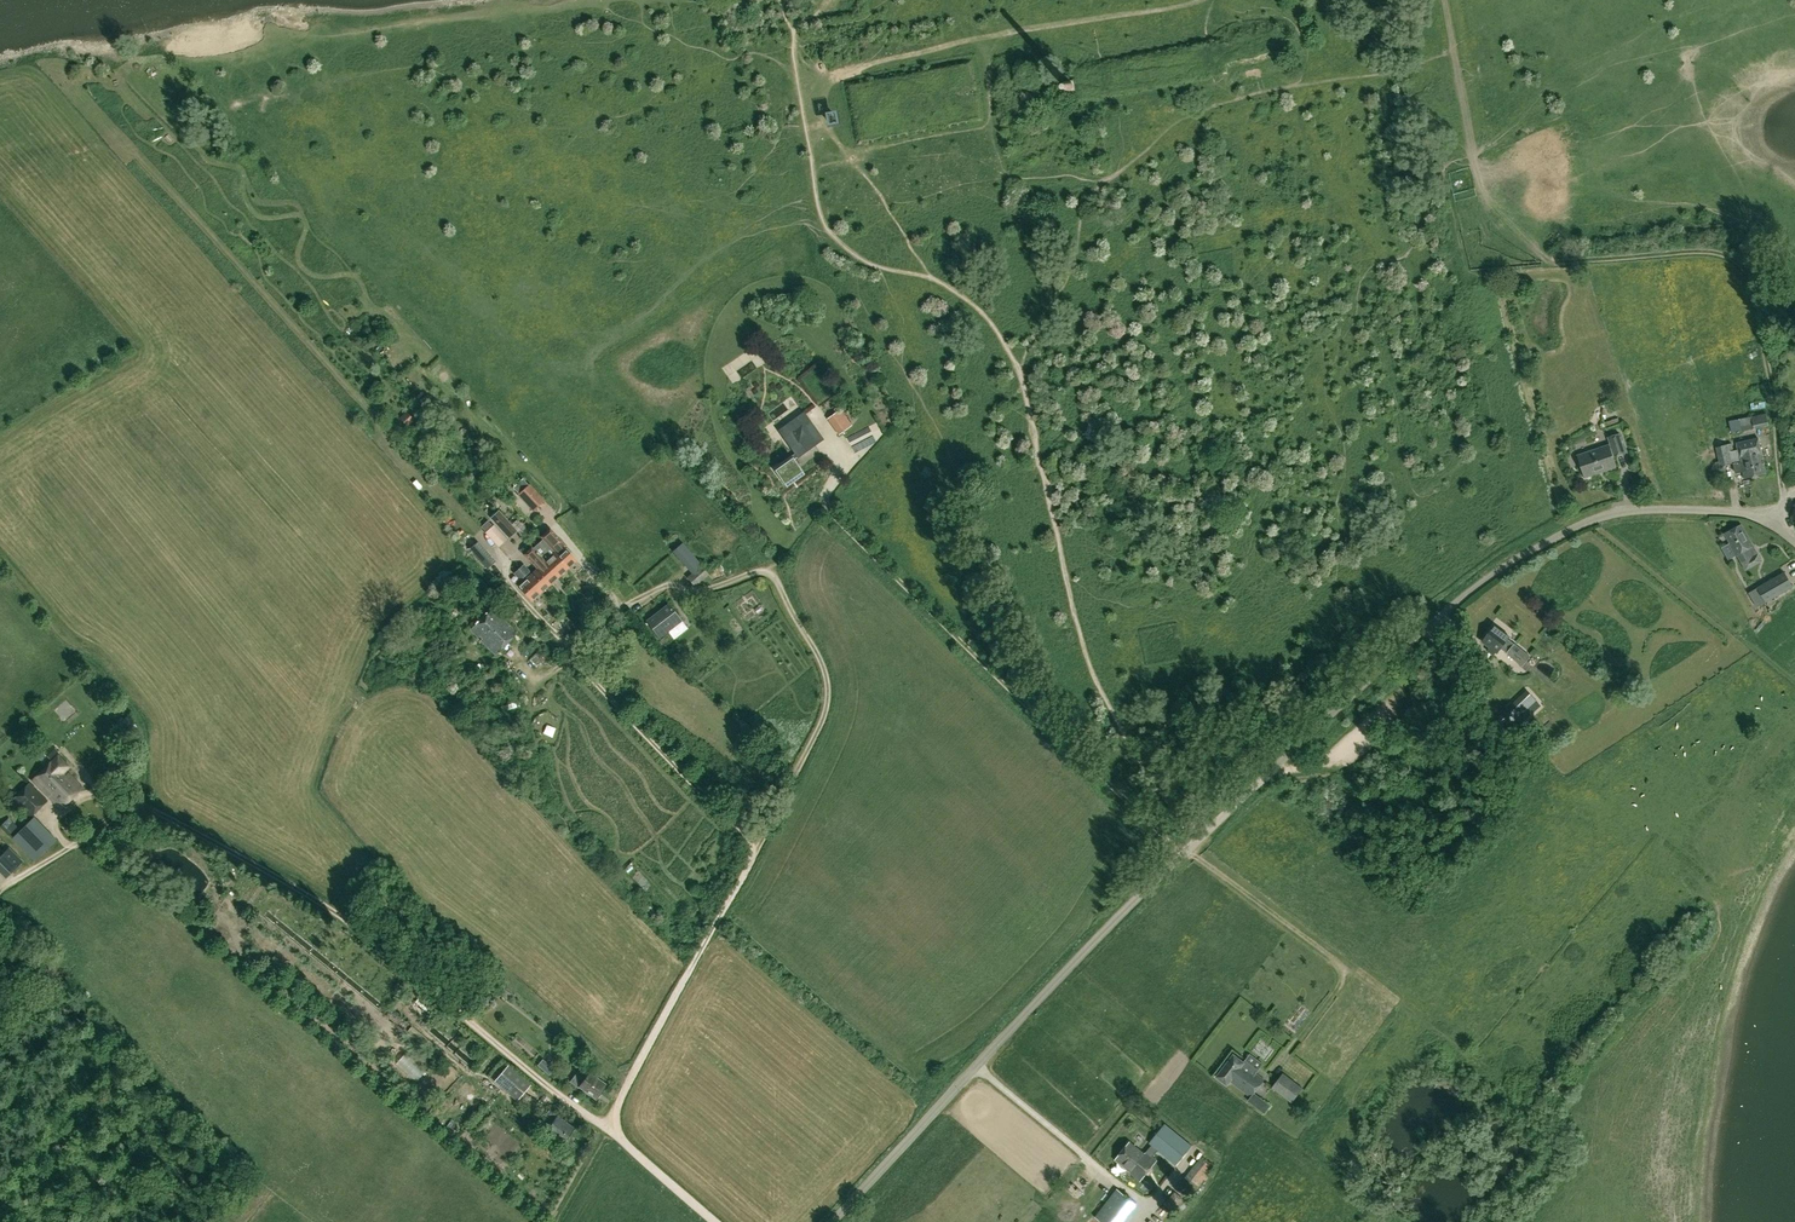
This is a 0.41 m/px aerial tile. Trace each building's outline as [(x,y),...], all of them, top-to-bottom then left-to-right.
[(825,113),(828,122),(835,121),(833,111),(825,113)] [(409,385),(419,379),(416,374),(406,380),(409,385)] [(1764,405),(1763,398),(1748,400),(1749,407),(1764,405)] [(825,415),(836,430),(848,421),(838,406),(825,415)] [(804,411),(778,430),(794,453),(774,468),(787,486),(804,473),(794,459),(797,456),(798,457),(823,439),(804,411)] [(408,412),(401,419),(405,424),(412,417),(408,412)] [(1767,413),(1740,419),(1741,426),(1754,424),(1755,428),(1769,425),(1767,413)] [(1606,470),(1618,466),(1614,455),(1616,454),(1617,454),(1627,451),(1621,433),(1611,436),(1613,443),(1611,444),(1580,454),(1587,476),(1598,472),(1598,471),(1606,469),(1606,470)] [(1745,477),(1766,473),(1759,437),(1737,441),(1741,460),(1734,461),(1736,471),(1743,470),(1745,477)] [(1728,444),(1717,447),(1720,465),(1732,463),(1728,444)] [(520,496),(535,511),(545,501),(530,486),(520,496)] [(505,516),(496,524),(509,539),(518,530),(513,525),(505,516)] [(485,532),(499,547),(507,540),(494,525),(493,525),(488,520),(481,526),(486,531),(485,532)] [(518,530),(523,536),(528,530),(518,520),(513,525),(518,530)] [(1746,569),(1763,560),(1744,523),(1727,532),(1746,569)] [(542,540),(568,568),(577,560),(561,543),(563,541),(552,529),(543,537),(544,538),(542,540)] [(542,540),(533,547),(559,576),(568,568),(542,540)] [(682,543),(674,550),(688,567),(697,560),(682,543)] [(550,584),(559,576),(533,547),(529,551),(542,566),(537,570),(550,584)] [(478,558),(487,569),(494,562),(485,552),(478,558)] [(519,568),(541,592),(550,584),(537,570),(533,573),(524,563),(519,568)] [(696,585),(709,574),(703,566),(689,577),(696,585)] [(541,592),(519,568),(516,571),(525,581),(520,586),(532,600),(541,592)] [(1757,607),(1793,587),(1784,572),(1749,593),(1757,607)] [(624,581),(618,586),(626,596),(632,590),(624,581)] [(682,621),(669,603),(647,620),(660,637),(682,621)] [(496,654),(518,632),(492,607),(471,630),(496,654)] [(1497,651),(1498,652),(1502,647),(1509,652),(1508,653),(1525,664),(1532,654),(1508,638),(1510,635),(1495,625),(1483,642),(1491,647),(1489,650),(1494,654),(1497,651)] [(540,654),(539,658),(542,662),(546,660),(547,656),(544,653),(540,654)] [(1538,701),(1527,690),(1508,706),(1518,718),(1538,701)] [(45,752),(52,758),(58,752),(51,745),(45,752)] [(34,780),(62,808),(84,787),(66,770),(70,766),(59,755),(34,780)] [(530,781),(538,791),(548,784),(539,773),(530,781)] [(31,817),(48,799),(30,781),(13,800),(31,817)] [(35,860),(57,839),(35,816),(13,838),(35,860)] [(9,836),(18,828),(10,818),(0,826),(9,836)] [(69,820),(62,823),(64,829),(72,827),(69,820)] [(9,848),(0,858),(0,860),(12,872),(22,862),(9,848)] [(500,993),(506,998),(510,992),(504,987),(500,993)] [(1228,1085),(1230,1082),(1251,1097),(1254,1093),(1265,1079),(1256,1072),(1259,1068),(1246,1059),(1244,1062),(1234,1054),(1217,1077),(1228,1085)] [(580,1086),(580,1087),(581,1086),(597,1097),(607,1083),(589,1071),(590,1070),(582,1064),(570,1081),(579,1088),(580,1086)] [(519,1099),(532,1084),(510,1065),(497,1080),(519,1099)] [(1293,1102),(1304,1087),(1284,1072),(1273,1087),(1293,1102)] [(1263,1100),(1254,1093),(1251,1097),(1248,1102),(1257,1108),(1263,1100)] [(538,1127),(563,1145),(575,1128),(551,1109),(538,1127)] [(1167,1126),(1152,1145),(1157,1149),(1178,1166),(1193,1147),(1190,1144),(1167,1126)] [(1131,1142),(1116,1160),(1141,1180),(1146,1174),(1150,1174),(1154,1170),(1153,1166),(1158,1160),(1152,1156),(1157,1149),(1152,1145),(1145,1153),(1131,1142)] [(1200,1159),(1186,1176),(1199,1186),(1214,1168),(1200,1159)] [(1186,1176),(1178,1186),(1191,1196),(1199,1186),(1186,1176)] [(1094,1215),(1103,1221),(1121,1221),(1136,1202),(1116,1187),(1094,1215)] [(1185,1199),(1176,1191),(1165,1203),(1174,1211),(1185,1199)]
